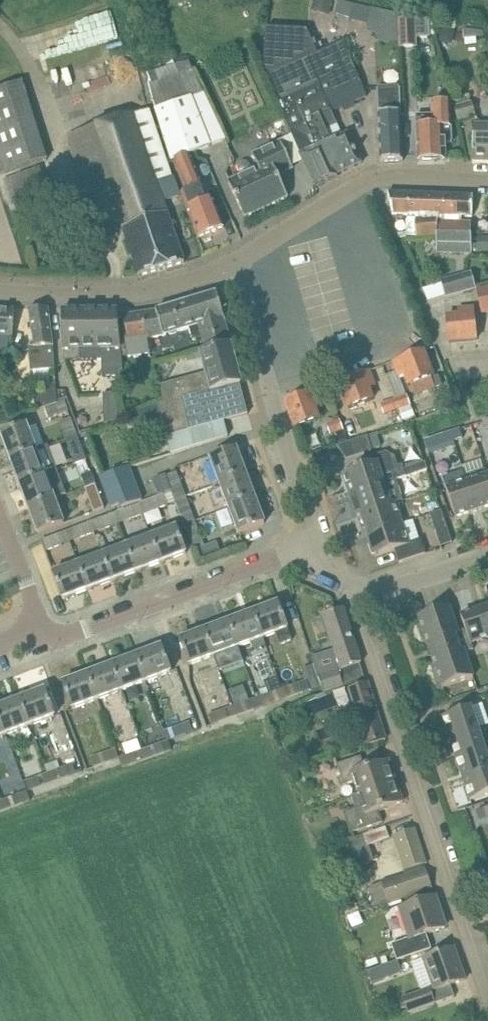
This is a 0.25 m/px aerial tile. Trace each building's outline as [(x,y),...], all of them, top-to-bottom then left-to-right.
[(430,19),(417,20),(417,19),(398,19),(399,47),(418,47),(418,38),(431,37),(430,19)] [(266,28),(264,72),(266,77),(278,103),(290,131),(295,129),(296,131),(291,133),(306,167),(314,185),(362,164),(348,133),(343,136),(338,124),(332,112),(354,102),(367,97),(355,70),(344,43),(317,55),(307,30),(266,28)] [(439,29),(437,41),(450,44),(452,31),(439,29)] [(189,62),(150,74),(149,75),(152,84),(148,86),(172,162),(175,161),(190,155),(226,139),(189,62)] [(0,174),(47,160),(22,82),(0,89),(0,173),(0,174)] [(381,161),(403,161),(401,90),(377,91),(381,161)] [(452,100),(458,121),(476,116),(472,102),(470,103),(469,96),(452,100)] [(417,140),(418,160),(445,160),(445,143),(452,143),(451,104),(433,105),(433,115),(416,116),(417,140)] [(68,135),(70,146),(90,206),(97,225),(110,220),(123,229),(139,276),(185,263),(179,243),(164,202),(180,196),(174,177),(175,176),(152,107),(68,135)] [(478,121),(473,121),(472,161),(487,161),(487,125),(478,125),(478,121)] [(228,183),(245,218),(288,197),(278,176),(293,168),(288,157),(281,142),(253,155),(259,168),(228,183)] [(182,195),(198,238),(224,227),(212,199),(210,200),(190,155),(175,161),(187,193),(182,195)] [(2,181),(11,208),(49,195),(40,168),(2,181)] [(409,219),(415,219),(416,194),(388,192),(393,214),(409,215),(409,219)] [(417,237),(437,236),(437,233),(472,234),(472,224),(458,223),(458,216),(473,217),(473,196),(416,194),(415,219),(416,219),(417,237)] [(437,233),(437,236),(437,253),(471,254),(472,249),(476,249),(476,245),(471,244),(472,234),(437,233)] [(441,281),(445,297),(468,291),(464,275),(441,281)] [(481,315),(487,314),(487,289),(477,291),(481,315)] [(202,338),(206,351),(230,344),(232,344),(217,292),(156,310),(122,316),(128,338),(126,339),(130,356),(151,354),(147,339),(167,334),(190,330),(194,340),(202,338)] [(459,315),(447,317),(449,342),(477,340),(474,308),(459,309),(459,315)] [(14,310),(0,309),(0,336),(14,337),(14,310)] [(35,345),(29,345),(32,372),(55,369),(54,347),(52,336),(48,309),(29,309),(35,345)] [(103,376),(124,375),(118,310),(63,310),(63,330),(65,361),(102,359),(103,376)] [(230,344),(206,351),(200,353),(205,374),(159,386),(159,388),(164,404),(159,406),(162,417),(168,436),(208,425),(225,421),(229,420),(248,414),(248,413),(246,413),(238,384),(241,383),(234,358),(233,358),(230,344)] [(432,378),(433,378),(424,351),(394,362),(399,377),(406,374),(410,386),(412,386),(416,397),(436,389),(432,378)] [(346,401),(349,409),(374,399),(369,388),(375,386),(370,371),(339,382),(346,401)] [(56,387),(35,395),(36,411),(56,404),(56,387)] [(315,408),(321,405),(316,391),(285,402),(295,428),(314,421),(320,419),(315,408)] [(116,397),(101,397),(103,428),(117,422),(116,397)] [(406,398),(395,401),(399,413),(410,409),(406,398)] [(67,412),(64,401),(43,409),(47,421),(67,412)] [(395,401),(380,406),(384,418),(399,413),(395,401)] [(159,404),(126,417),(129,426),(162,417),(159,406),(159,404)] [(412,411),(399,415),(401,424),(415,420),(412,411)] [(59,422),(66,438),(77,433),(71,418),(59,422)] [(344,430),(339,418),(326,423),(331,434),(344,430)] [(229,435),(225,421),(208,425),(168,436),(173,452),(229,435)] [(2,434),(11,459),(36,450),(27,425),(2,434)] [(460,429),(451,432),(454,441),(463,438),(460,429)] [(451,432),(442,435),(445,444),(454,441),(451,432)] [(77,433),(66,438),(76,464),(88,459),(77,433)] [(337,446),(347,460),(373,452),(367,435),(337,446)] [(36,450),(11,459),(20,484),(45,474),(57,470),(48,445),(36,450)] [(211,459),(220,484),(246,474),(237,449),(211,459)] [(344,474),(351,497),(397,481),(407,478),(404,470),(402,465),(398,466),(396,460),(386,455),(372,459),(374,465),(359,469),(358,468),(355,469),(356,470),(344,474)] [(318,460),(314,462),(313,462),(316,469),(321,467),(318,460)] [(425,464),(404,470),(407,478),(416,476),(428,472),(425,464)] [(99,477),(111,509),(120,505),(121,509),(143,501),(131,466),(99,477)] [(78,471),(85,488),(96,484),(89,467),(78,471)] [(467,482),(477,510),(487,506),(487,475),(486,469),(466,475),(468,482),(467,482)] [(477,510),(467,482),(463,471),(443,478),(456,517),(477,510)] [(177,472),(167,476),(173,493),(176,500),(186,496),(177,472)] [(20,484),(29,508),(54,499),(45,474),(20,484)] [(152,479),(159,498),(173,493),(167,476),(166,474),(152,479)] [(220,484),(229,509),(256,498),(246,474),(220,484)] [(358,516),(362,515),(362,514),(390,506),(389,505),(396,503),(403,500),(397,481),(351,497),(358,516)] [(96,484),(85,488),(94,513),(105,509),(96,484)] [(159,498),(140,505),(144,515),(168,507),(173,521),(182,518),(176,500),(173,493),(159,498)] [(176,500),(182,518),(185,525),(195,521),(186,496),(176,500)] [(256,498),(229,509),(238,533),(265,523),(256,498)] [(54,499),(29,508),(38,533),(64,524),(54,499)] [(362,514),(362,515),(369,536),(402,525),(396,503),(389,505),(390,506),(362,514)] [(140,505),(116,514),(120,524),(144,515),(140,505)] [(430,516),(433,524),(444,520),(442,512),(430,516)] [(116,514),(91,522),(95,533),(120,524),(116,514)] [(444,520),(433,524),(441,547),(452,543),(444,520)] [(195,521),(185,525),(194,550),(205,546),(195,521)] [(91,522),(66,531),(70,542),(79,539),(82,547),(97,541),(94,533),(95,533),(91,522)] [(402,525),(369,536),(376,556),(395,549),(399,561),(399,562),(399,563),(426,554),(421,541),(409,545),(402,525)] [(176,527),(152,536),(161,562),(186,553),(176,527)] [(70,542),(66,531),(41,540),(45,551),(70,542)] [(152,536),(127,546),(137,571),(161,562),(152,536)] [(127,546),(103,555),(112,580),(137,571),(127,546)] [(103,555),(78,564),(88,590),(112,580),(103,555)] [(88,590),(78,564),(54,574),(63,599),(88,590)] [(278,603),(254,612),(263,638),(276,633),(281,645),(292,641),(278,603)] [(419,617),(425,635),(456,624),(449,607),(419,617)] [(361,663),(343,609),(324,615),(342,670),(361,663)] [(466,630),(469,639),(473,650),(471,644),(487,638),(487,627),(482,609),(461,616),(466,630)] [(254,612),(229,622),(238,647),(252,642),(255,650),(266,646),(263,638),(254,612)] [(229,622),(204,631),(214,656),(238,647),(229,622)] [(425,635),(431,652),(469,639),(466,630),(458,632),(456,624),(425,635)] [(214,656),(204,631),(180,640),(189,665),(214,656)] [(431,652),(437,670),(468,660),(465,653),(473,650),(469,639),(431,652)] [(162,647),(137,656),(146,681),(171,672),(162,647)] [(137,656),(112,665),(122,690),(146,681),(137,656)] [(468,660),(437,670),(443,688),(474,677),(468,660)] [(306,681),(282,689),(285,699),(310,690),(322,686),(319,678),(314,663),(301,668),(306,681)] [(112,665),(88,674),(97,699),(122,690),(112,665)] [(340,670),(319,678),(322,686),(326,695),(332,692),(332,690),(345,685),(340,670)] [(97,699),(88,674),(63,684),(72,709),(97,699)] [(348,689),(357,717),(347,720),(356,749),(386,739),(368,683),(348,689)] [(282,689),(257,698),(260,708),(285,699),(282,689)] [(45,690),(20,699),(30,726),(55,717),(45,690)] [(338,708),(332,692),(326,695),(327,698),(305,706),(309,718),(338,708)] [(234,706),(232,707),(236,717),(260,708),(257,698),(248,701),(245,694),(231,700),(234,706)] [(0,707),(0,720),(6,735),(30,726),(20,699),(0,707)] [(236,717),(232,707),(210,715),(213,725),(236,717)] [(443,717),(450,738),(478,728),(471,708),(443,717)] [(165,731),(168,740),(172,750),(172,749),(169,740),(194,731),(191,722),(165,731)] [(450,738),(457,759),(485,749),(478,728),(450,738)] [(168,740),(145,749),(148,759),(172,750),(168,740)] [(95,767),(120,759),(116,749),(92,757),(95,767)] [(145,749),(120,759),(123,769),(148,759),(145,749)] [(464,779),(487,771),(487,758),(485,749),(457,759),(464,779)] [(354,781),(358,793),(396,781),(389,760),(365,768),(361,757),(350,761),(336,765),(342,785),(354,781)] [(73,764),(47,773),(50,783),(77,774),(73,764)] [(464,779),(471,800),(487,794),(487,771),(464,779)] [(25,781),(28,791),(50,783),(47,773),(25,781)] [(396,781),(358,793),(362,806),(344,811),(351,833),(372,827),(383,823),(379,811),(403,803),(396,781)] [(28,791),(2,800),(5,811),(32,801),(28,791)] [(415,829),(393,836),(406,875),(382,883),(388,903),(414,895),(433,888),(424,865),(426,864),(415,829)] [(359,837),(338,845),(348,871),(374,861),(373,857),(368,846),(364,835),(359,837)] [(338,855),(329,858),(335,875),(344,872),(338,855)] [(392,943),(397,960),(432,949),(426,934),(445,928),(435,898),(416,904),(399,909),(409,937),(392,943)] [(455,948),(423,959),(435,991),(466,980),(455,948)] [(378,969),(368,973),(372,985),(383,981),(378,969)] [(402,997),(408,1014),(417,1011),(435,1005),(429,988),(412,994),(402,997)]
